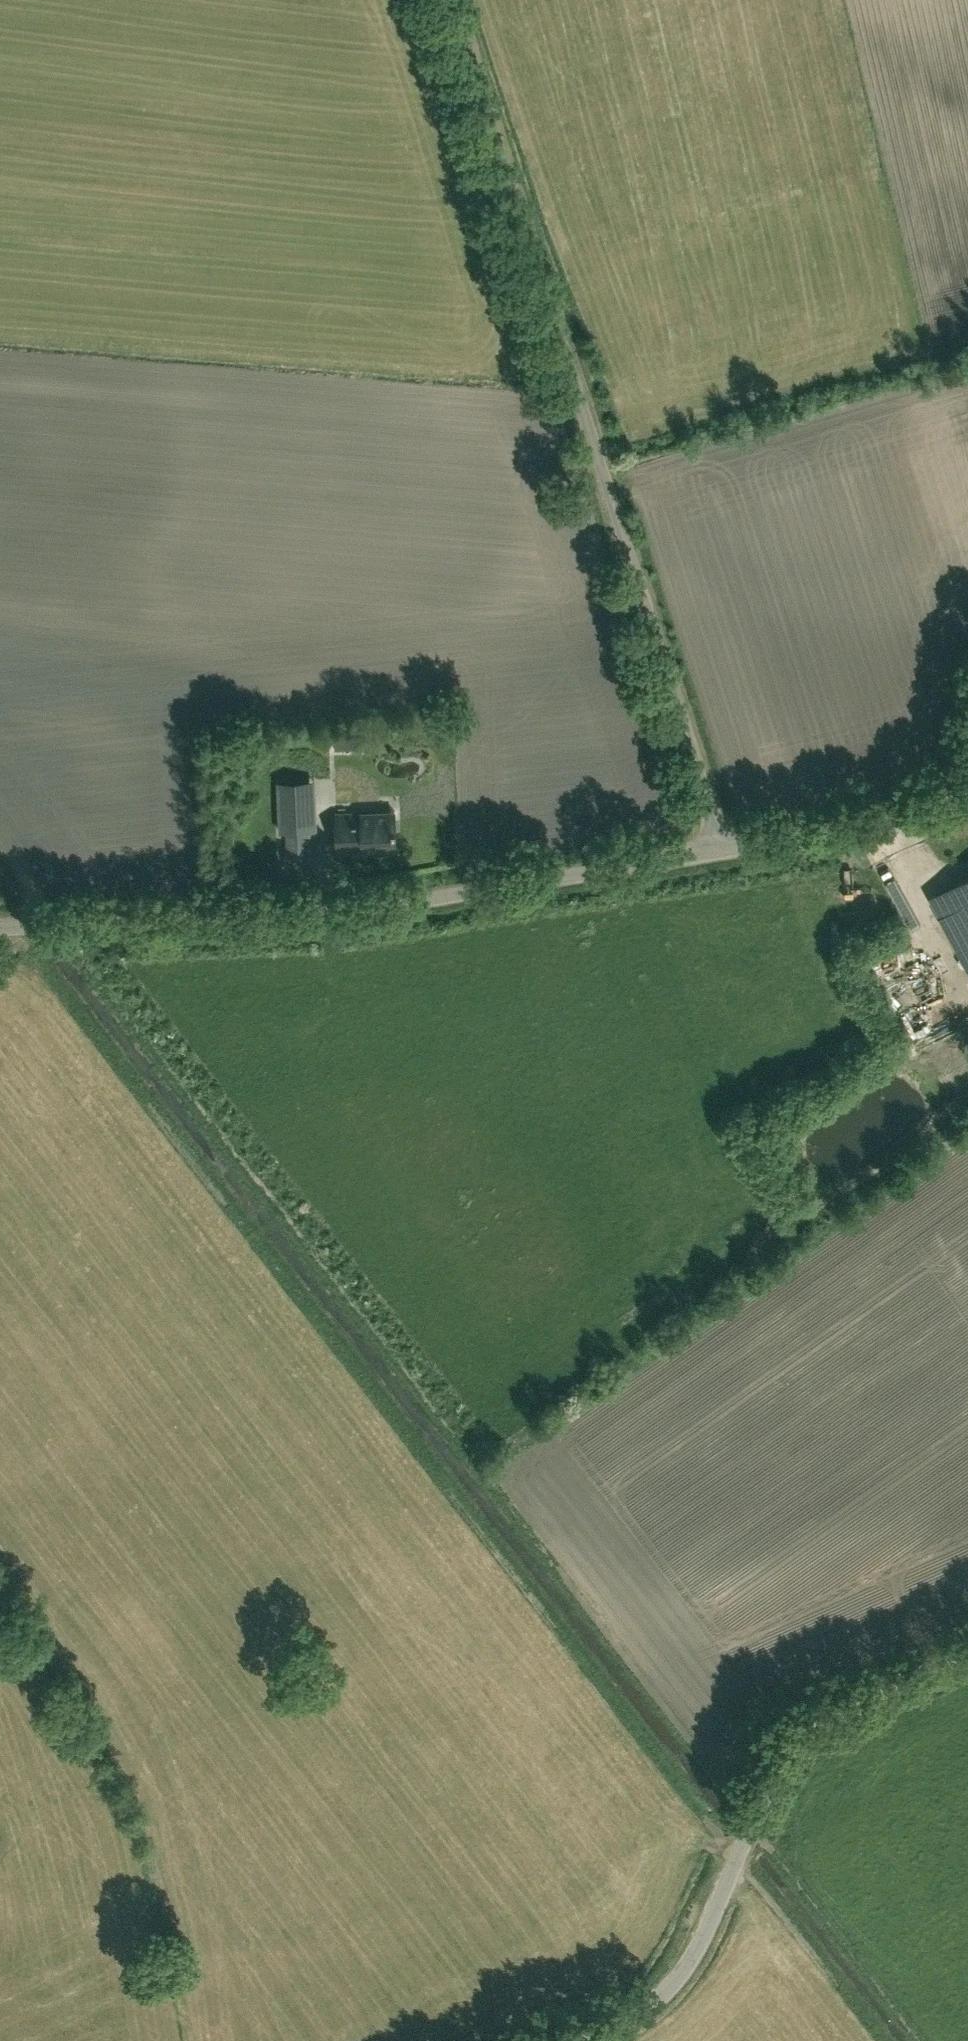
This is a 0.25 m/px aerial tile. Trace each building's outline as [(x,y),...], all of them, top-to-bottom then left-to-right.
[(340,747),(356,747),(355,731),(339,732),(340,747)] [(317,828),(316,792),(279,793),(280,829),(317,828)] [(338,853),(397,851),(396,810),(336,812),(338,853)] [(958,883),(967,902),(967,877),(958,883)] [(875,968),(881,984),(906,975),(900,958),(875,968)]
